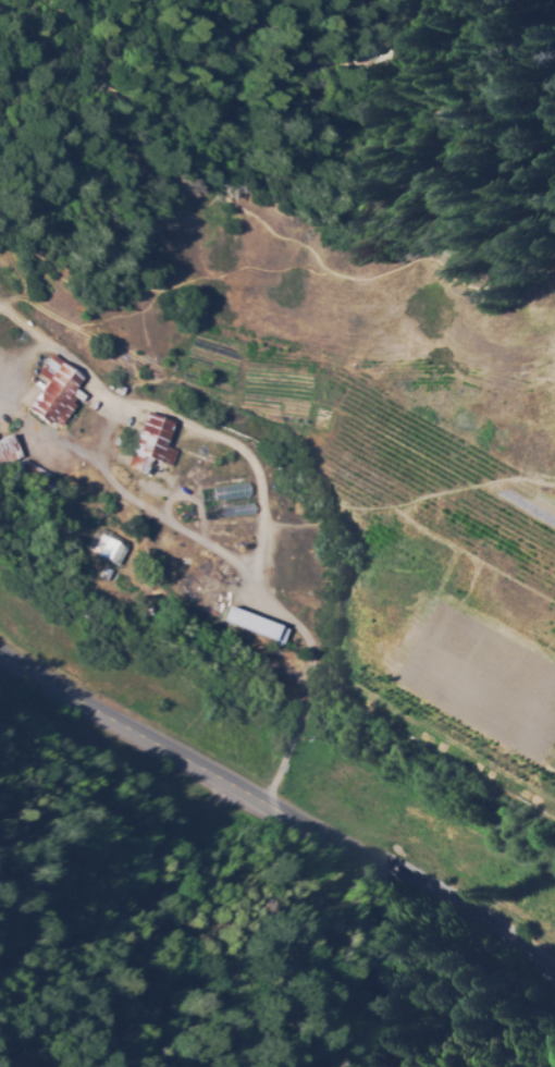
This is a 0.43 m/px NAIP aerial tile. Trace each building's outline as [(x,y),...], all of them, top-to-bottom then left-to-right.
[(23,411),(45,426),(47,422),(56,427),(77,397),(70,392),(80,378),(47,355),(42,362),(36,358),(27,370),(43,381),(23,411)] [(168,467),(173,452),(162,449),(170,422),(140,413),(124,468),(143,474),(147,461),(168,467)] [(16,455),(7,435),(0,438),(0,462),(16,455)] [(115,566),(124,548),(92,532),(83,549),(115,566)] [(279,645),(284,629),(222,608),(216,623),(279,645)]
